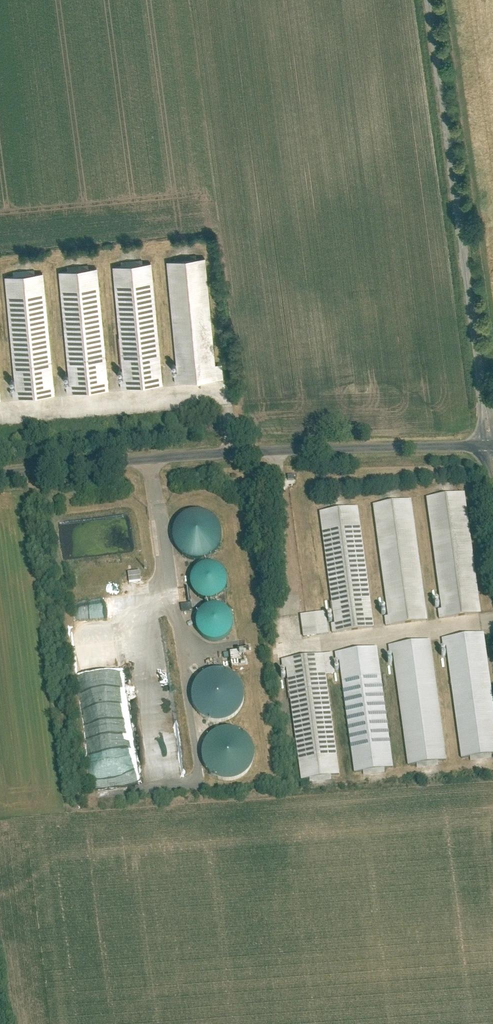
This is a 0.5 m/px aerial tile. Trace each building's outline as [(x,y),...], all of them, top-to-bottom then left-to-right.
[(175,383),(216,379),(206,257),(167,261),(175,383)] [(122,388),(164,384),(153,262),(114,266),(122,388)] [(67,393),(109,389),(98,267),(59,271),(67,393)] [(12,398),(54,394),(43,272),(4,276),(12,398)] [(438,618),(480,612),(465,491),(426,496),(438,618)] [(386,626),(427,621),(413,500),(374,505),(386,626)] [(330,633),(372,627),(355,506),(316,512),(330,633)] [(221,538),(220,530),(217,522),(212,516),(204,512),(196,510),(188,512),(181,516),(175,523),(172,530),(172,539),(175,547),(179,553),(186,557),(193,559),(201,559),(208,557),(214,552),(218,546),(221,538)] [(226,581),(225,575),(223,569),(218,565),(213,562),(206,562),(200,563),(195,566),(191,571),(189,577),(189,583),(191,589),(195,594),(200,597),(206,599),(212,598),(217,596),(222,592),(225,587),(226,581)] [(141,570),(129,573),(131,583),(144,580),(141,570)] [(232,623),(232,617),(229,611),(225,607),(219,604),(213,603),(207,605),(202,608),(198,612),(196,618),(196,624),(198,630),(201,634),(206,638),(212,640),(218,639),(223,637),(228,634),(231,628),(232,623)] [(492,755),(492,686),(486,633),(448,638),(460,760),(492,755)] [(406,767),(447,761),(432,640),(393,645),(406,767)] [(350,775),(391,769),(376,648),(337,653),(350,775)] [(235,667),(250,665),(248,649),(233,650),(235,667)] [(297,781),(339,776),(324,654),(285,659),(297,781)] [(244,697),(243,688),(240,680),(233,673),(225,669),(217,668),(208,670),(200,674),(194,681),(191,690),(191,699),(194,707),(199,714),(206,719),(214,721),(223,721),(231,718),(237,712),(242,705),(244,697)] [(254,754),(253,746),(249,738),(243,731),(235,727),(226,726),(218,728),(210,733),(204,740),(201,748),(201,757),(204,765),(209,772),(216,776),(224,779),(233,778),(240,775),(247,770),(252,763),(254,754)]
